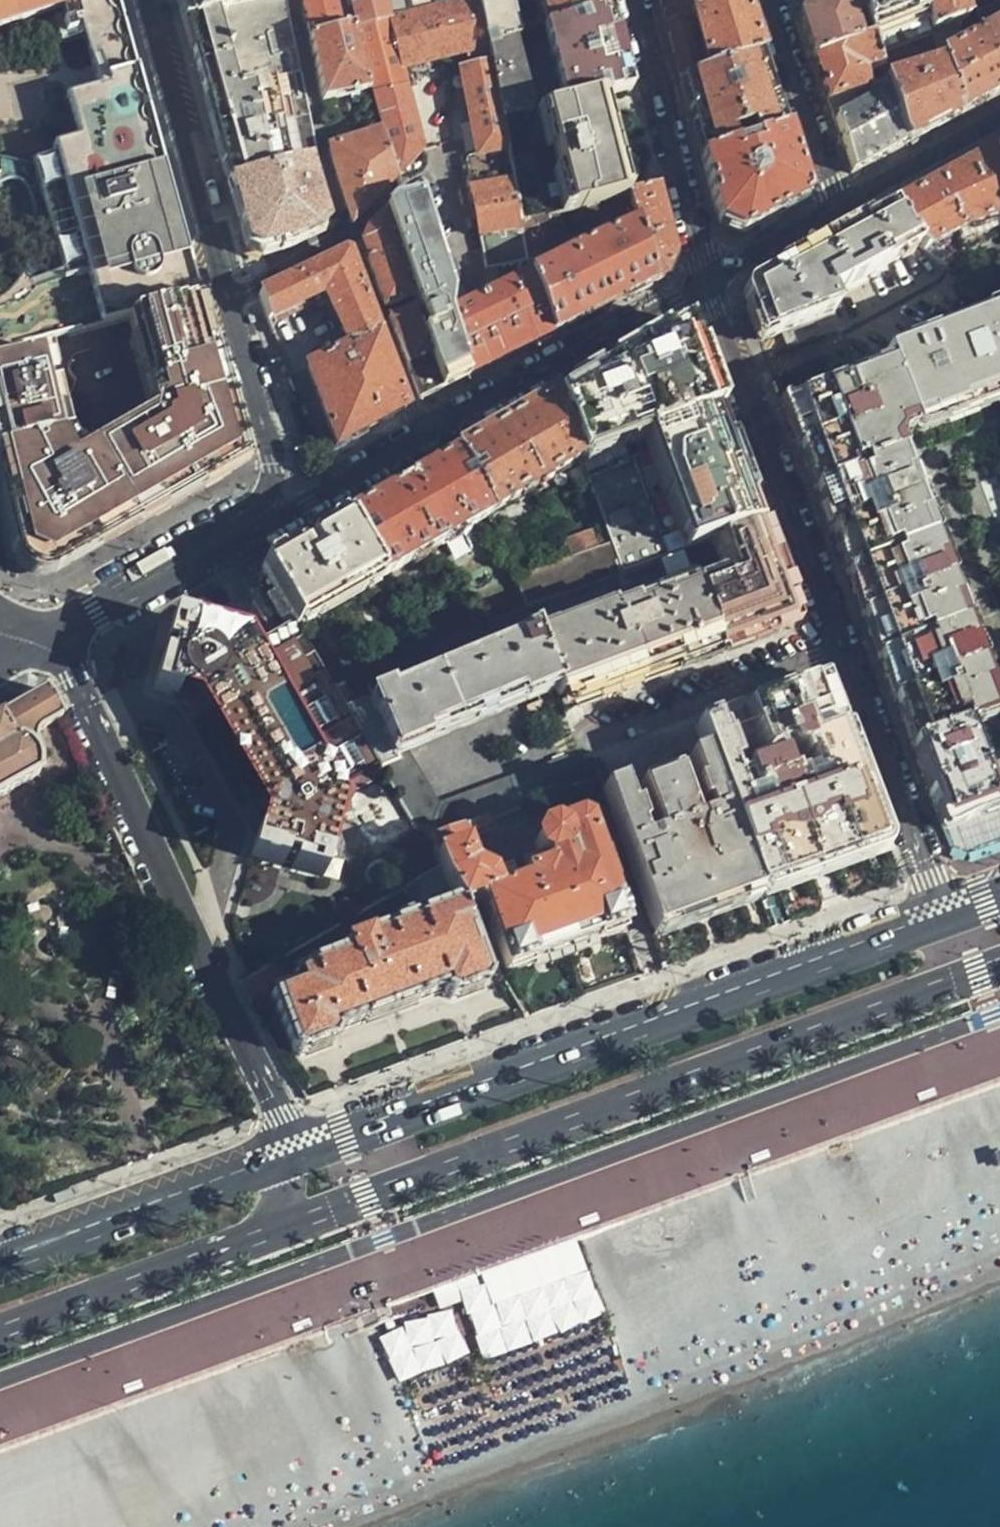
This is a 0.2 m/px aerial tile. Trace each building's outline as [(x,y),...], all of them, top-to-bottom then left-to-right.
[(63,10),(82,4),(87,3),(86,0),(0,0),(0,30),(63,10)] [(87,3),(82,4),(84,11),(83,13),(80,18),(78,22),(84,41),(101,102),(113,145),(116,154),(117,158),(122,161),(127,163),(132,165),(137,168),(139,174),(138,177),(137,179),(134,180),(140,200),(143,200),(145,200),(148,201),(150,202),(152,207),(152,209),(150,212),(149,213),(148,214),(145,215),(150,233),(173,226),(184,266),(186,265),(193,290),(194,290),(116,0),(86,0),(87,3)] [(228,185),(304,164),(316,161),(283,0),(178,0),(212,127),(228,185)] [(331,0),(302,0),(310,37),(340,31),(331,0)] [(354,14),(396,0),(350,0),(354,14)] [(398,176),(419,153),(401,72),(485,48),(475,0),(396,0),(354,14),(398,176)] [(485,48),(514,38),(518,38),(508,0),(475,0),(485,48)] [(609,10),(607,0),(540,0),(549,29),(609,10)] [(758,55),(741,6),(739,0),(659,0),(681,81),(758,55)] [(855,0),(828,0),(827,0),(802,11),(798,17),(812,60),(868,39),(855,0)] [(868,39),(873,56),(913,40),(929,33),(920,6),(918,0),(855,0),(868,39)] [(920,6),(929,33),(939,62),(957,115),(999,91),(999,0),(934,0),(920,6)] [(84,11),(82,4),(63,10),(67,25),(78,22),(80,18),(83,13),(84,11)] [(599,99),(631,92),(619,47),(609,10),(549,29),(543,31),(563,109),(588,102),(582,85),(595,83),(599,99)] [(84,41),(78,22),(67,25),(62,27),(68,46),(84,41)] [(371,91),(354,28),(340,31),(310,37),(324,103),(371,91)] [(939,62),(929,33),(913,40),(921,68),(939,62)] [(530,105),(514,38),(485,48),(488,66),(500,123),(527,117),(530,105)] [(868,39),(812,60),(824,92),(827,102),(854,93),(864,89),(858,74),(877,67),(873,56),(868,39)] [(702,158),(782,127),(769,89),(758,55),(681,81),(702,158)] [(934,127),(957,115),(939,62),(921,68),(882,82),(902,144),(934,127)] [(477,156),(505,151),(500,123),(488,66),(466,70),(474,110),(468,111),(477,156)] [(461,71),(468,111),(474,110),(466,70),(461,71)] [(859,105),(833,120),(851,172),(879,157),(902,144),(882,82),(867,88),(872,99),(859,105)] [(827,102),(833,120),(859,105),(854,93),(827,102)] [(556,215),(622,199),(609,143),(599,99),(588,102),(563,109),(527,117),(500,123),(505,151),(515,201),(520,224),(556,215)] [(77,155),(113,145),(101,102),(65,113),(77,155)] [(797,170),(782,127),(702,158),(719,224),(745,233),(775,216),(807,198),(797,170)] [(355,223),(395,180),(383,133),(329,151),(348,212),(352,224),(355,223)] [(111,156),(116,154),(113,145),(77,155),(55,161),(59,174),(63,187),(67,182),(71,177),(77,173),(85,168),(95,163),(103,159),(111,156)] [(473,209),(515,201),(505,151),(477,156),(464,158),(473,209)] [(194,290),(193,290),(186,265),(184,266),(173,226),(150,233),(145,215),(148,214),(149,213),(150,212),(152,209),(152,207),(150,202),(148,201),(145,200),(143,200),(140,200),(134,180),(137,179),(138,177),(139,174),(137,168),(132,165),(127,163),(122,161),(117,158),(116,154),(111,156),(103,159),(95,163),(85,168),(77,173),(71,177),(67,182),(63,187),(58,194),(53,200),(46,207),(39,218),(37,223),(35,227),(34,234),(34,236),(29,263),(18,283),(13,279),(1,298),(0,299),(0,357),(139,327),(201,314),(194,290)] [(993,157),(943,184),(892,212),(905,243),(923,254),(954,237),(962,255),(999,242),(999,186),(993,157)] [(9,186),(20,187),(24,189),(31,197),(35,211),(34,234),(35,227),(37,223),(39,218),(46,207),(53,200),(58,194),(63,187),(59,174),(53,174),(0,163),(0,190),(9,186)] [(304,164),(228,185),(241,230),(245,247),(263,257),(308,239),(319,234),(320,234),(317,222),(304,164)] [(666,216),(657,186),(627,196),(635,222),(654,282),(666,276),(676,253),(666,216)] [(384,211),(412,299),(418,318),(412,320),(436,376),(442,389),(453,384),(468,376),(447,313),(451,297),(418,198),(391,204),(384,211)] [(527,261),(520,224),(515,201),(473,209),(484,269),(527,261)] [(372,277),(385,311),(412,299),(384,211),(369,226),(359,245),(372,277)] [(905,243),(892,212),(864,226),(865,231),(815,258),(754,290),(749,305),(766,350),(784,342),(789,356),(841,335),(829,303),(923,254),(905,243)] [(527,261),(530,274),(575,252),(556,215),(520,224),(527,261)] [(614,302),(654,282),(635,222),(575,252),(530,274),(553,333),(614,302)] [(270,320),(288,313),(324,295),(347,347),(309,367),(335,438),(337,445),(373,424),(405,406),(348,258),(338,255),(259,297),(270,320)] [(531,344),(553,333),(530,274),(447,313),(468,376),(508,356),(531,344)] [(974,285),(985,292),(999,285),(999,276),(974,285)] [(408,312),(388,321),(402,357),(420,401),(437,392),(442,389),(436,376),(412,320),(408,312)] [(931,338),(932,342),(901,353),(899,350),(882,357),(886,365),(912,427),(926,421),(928,427),(960,415),(958,410),(999,394),(999,312),(931,338)] [(52,575),(141,525),(225,477),(237,450),(201,314),(139,327),(154,429),(89,457),(89,463),(76,469),(63,436),(0,451),(0,492),(16,562),(52,575)] [(626,359),(555,400),(578,463),(610,547),(620,575),(655,562),(681,553),(712,542),(761,525),(713,401),(691,342),(671,334),(626,359)] [(63,436),(46,360),(0,369),(0,451),(63,436)] [(892,435),(911,427),(912,427),(886,365),(782,403),(796,444),(812,486),(898,458),(901,457),(892,435)] [(506,428),(454,458),(490,518),(578,463),(555,400),(506,428)] [(344,520),(380,580),(490,518),(454,458),(398,490),(344,520)] [(898,458),(812,486),(828,534),(847,576),(930,545),(898,458)] [(294,619),(298,626),(380,580),(344,520),(309,540),(263,566),(294,619)] [(777,566),(761,525),(712,542),(721,569),(691,580),(720,657),(787,632),(793,609),(777,566)] [(930,545),(847,576),(860,618),(879,662),(963,633),(930,545)] [(513,579),(524,608),(620,575),(610,547),(513,579)] [(665,588),(534,635),(554,687),(564,712),(642,684),(720,657),(691,580),(681,553),(655,562),(665,588)] [(524,608),(332,686),(380,770),(422,844),(427,842),(488,818),(568,790),(579,790),(596,797),(579,753),(563,759),(562,757),(433,803),(402,748),(554,687),(534,635),(524,608)] [(380,770),(332,686),(298,626),(294,619),(263,637),(248,646),(240,635),(175,616),(165,650),(169,651),(167,660),(163,659),(153,690),(194,702),(226,759),(263,821),(251,860),(283,868),(284,864),(293,866),(292,871),(322,878),(341,805),(335,794),(380,770)] [(912,750),(966,729),(996,717),(963,633),(879,662),(897,707),(912,750)] [(820,872),(884,848),(820,681),(693,728),(703,754),(757,895),(820,872)] [(36,777),(29,750),(33,746),(35,734),(59,720),(44,691),(0,717),(0,798),(36,777)] [(912,750),(942,829),(947,827),(997,809),(986,781),(966,729),(912,750)] [(603,790),(655,934),(705,915),(757,895),(703,754),(603,790)] [(986,781),(997,809),(999,817),(999,776),(986,781)] [(969,856),(999,845),(999,817),(997,809),(947,827),(954,847),(969,856)] [(427,842),(435,867),(437,870),(457,906),(459,910),(479,902),(506,973),(533,964),(532,961),(563,949),(598,937),(599,940),(623,930),(585,826),(575,821),(562,826),(559,833),(552,829),(540,833),(534,846),(538,857),(545,860),(548,867),(521,876),(523,883),(496,893),(490,877),(471,869),(467,857),(475,838),(493,831),(488,818),(427,842)] [(457,906),(437,870),(413,885),(426,909),(440,903),(445,910),(457,906)] [(486,981),(457,906),(445,910),(343,948),(344,955),(305,969),(291,980),(294,987),(286,988),(272,993),(291,1054),(302,1058),(331,1048),(335,1040),(334,1035),(361,1024),(362,1027),(387,1017),(417,1006),(416,1004),(438,995),(439,997),(452,1001),(482,989),(485,985),(486,981)] [(286,988),(274,963),(240,982),(252,1003),(272,993),(286,988)] [(459,1276),(485,1360),(605,1323),(579,1239),(459,1276)] [(383,1339),(403,1385),(471,1355),(451,1309),(383,1339)]
